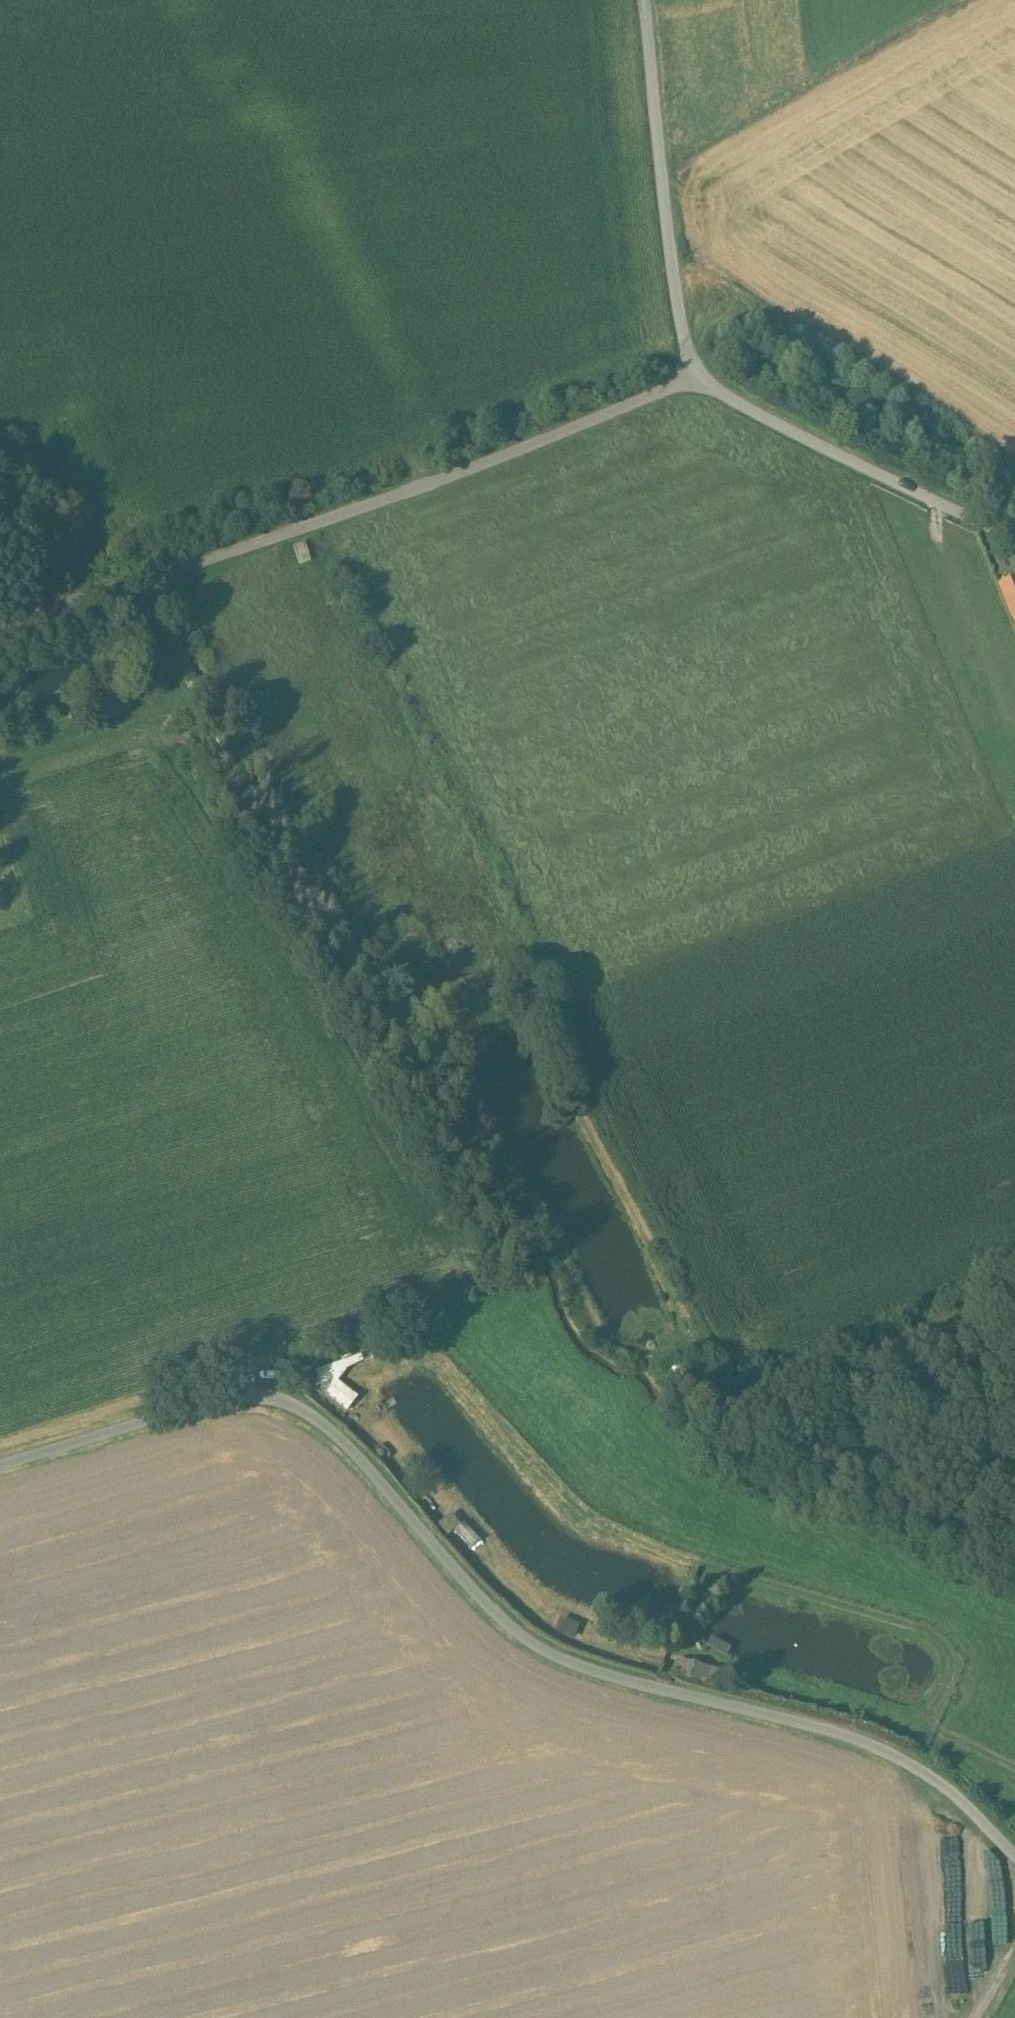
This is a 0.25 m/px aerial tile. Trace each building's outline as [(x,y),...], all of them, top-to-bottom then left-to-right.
[(306,543),(294,547),(300,565),(312,560),(306,543)] [(1004,582),(1014,624),(1014,579),(1004,582)] [(722,1679),(725,1665),(680,1656),(677,1670),(722,1679)]
